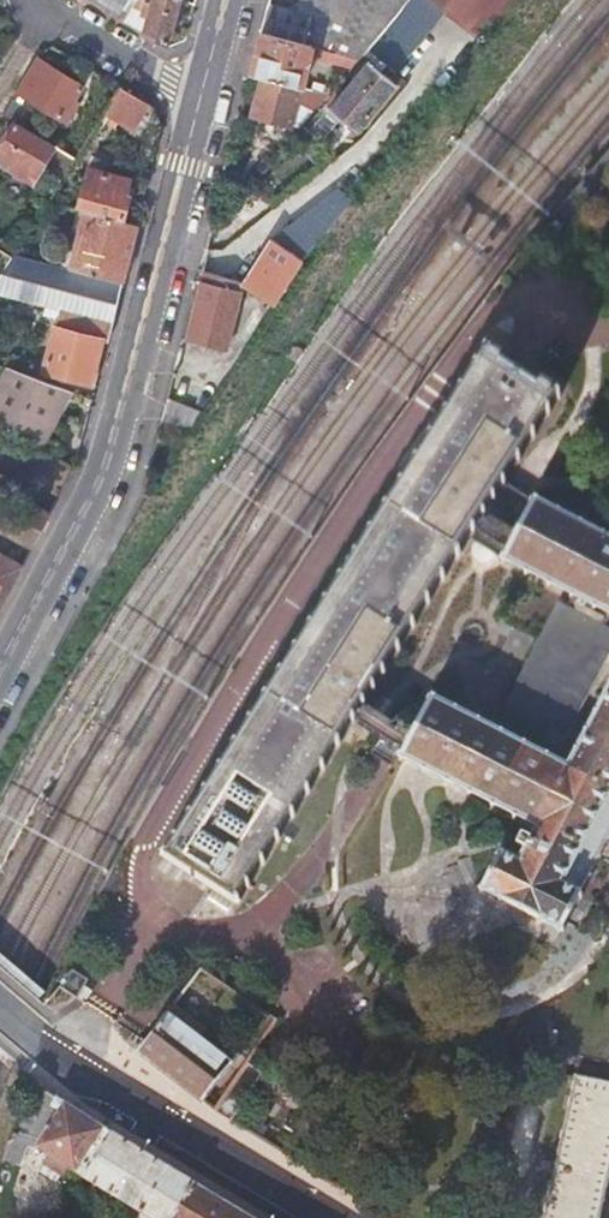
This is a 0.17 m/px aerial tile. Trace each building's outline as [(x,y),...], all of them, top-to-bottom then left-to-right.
[(124,22),(132,4),(144,9),(142,15),(148,18),(142,33),(167,48),(180,0),(87,0),(124,22)] [(268,4),(261,31),(313,44),(333,50),(360,57),(368,47),(406,0),(300,0),(299,8),(292,6),(291,10),(268,4)] [(386,62),(436,2),(434,0),(406,0),(368,47),(386,62)] [(436,2),(468,28),(469,26),(490,0),(434,0),(436,2)] [(481,36),(514,0),(490,0),(469,26),(481,36)] [(251,74),(260,77),(302,87),(313,44),(261,31),(251,74)] [(360,57),(333,50),(331,61),(354,66),(360,57)] [(374,54),(330,107),(359,132),(397,84),(381,68),(385,64),(374,54)] [(80,85),(37,59),(15,93),(59,119),(80,85)] [(302,87),(260,77),(250,117),(291,127),(298,102),(315,110),(330,93),(302,87)] [(148,104),(120,88),(104,113),(132,129),(148,104)] [(38,114),(12,99),(3,114),(17,123),(29,130),(38,114)] [(17,123),(0,149),(0,156),(14,165),(11,170),(33,184),(55,146),(29,130),(17,123)] [(83,209),(123,220),(129,196),(125,195),(130,177),(87,165),(75,206),(83,209)] [(292,252),(303,260),(335,211),(348,195),(334,183),(270,238),(292,252)] [(123,220),(83,209),(67,268),(123,282),(139,224),(123,220)] [(253,312),(292,252),(270,238),(242,280),(206,272),(203,282),(201,282),(187,338),(224,348),(237,301),(253,312)] [(0,247),(0,271),(3,273),(14,255),(0,247)] [(14,255),(3,273),(0,278),(0,294),(50,307),(46,316),(58,318),(44,372),(90,383),(106,321),(112,323),(123,282),(67,268),(14,255)] [(232,903),(345,727),(556,393),(486,348),(164,859),(232,903)] [(8,367),(0,384),(0,428),(37,446),(55,409),(60,412),(69,391),(8,367)] [(506,485),(471,543),(485,550),(574,595),(570,605),(559,600),(501,719),(562,749),(608,657),(608,626),(589,616),(595,606),(608,613),(608,538),(506,485)] [(22,567),(0,555),(0,607),(22,567)] [(387,727),(375,742),(399,755),(537,826),(524,853),(522,856),(518,854),(515,860),(500,852),(458,933),(539,975),(608,839),(608,684),(566,767),(429,698),(424,710),(409,702),(407,708),(393,714),(387,727)] [(168,1006),(162,1013),(150,1033),(144,1041),(135,1052),(201,1099),(230,1061),(197,1036),(201,1030),(168,1006)] [(263,1072),(246,1062),(214,1112),(232,1121),(263,1072)] [(575,1074),(544,1217),(600,1217),(608,1173),(608,1081),(575,1074)] [(111,1132),(31,1084),(5,1160),(22,1166),(30,1143),(51,1157),(46,1165),(65,1176),(71,1168),(82,1176),(111,1132)] [(111,1132),(82,1176),(150,1217),(177,1217),(198,1186),(111,1132)] [(198,1186),(177,1217),(249,1217),(198,1186)]
